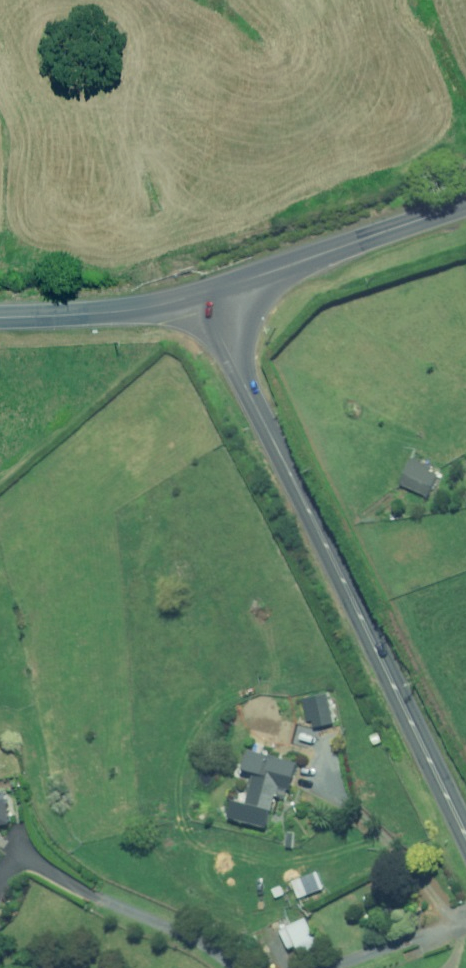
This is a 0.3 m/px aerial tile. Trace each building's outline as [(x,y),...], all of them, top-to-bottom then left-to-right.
[(445,471),(418,458),(406,483),(434,496),(445,471)] [(340,706),(336,707),(333,692),(313,696),(314,703),(310,704),(313,721),(319,720),(320,726),(339,723),(337,716),(342,715),(340,706)] [(383,730),(374,735),(380,746),(389,742),(383,730)] [(305,754),(257,740),(248,772),(259,775),(252,800),(240,797),(235,816),(273,827),(282,795),(293,798),(305,754)] [(12,798),(12,791),(0,792),(0,843),(14,825),(15,825),(14,815),(18,815),(17,797),(12,798)] [(9,854),(0,848),(0,866),(9,854)] [(329,887),(323,871),(304,878),(310,895),(329,887)] [(293,892),(289,883),(277,889),(281,897),(293,892)] [(325,945),(312,918),(286,930),(295,949),(303,945),(307,954),(325,945)]
